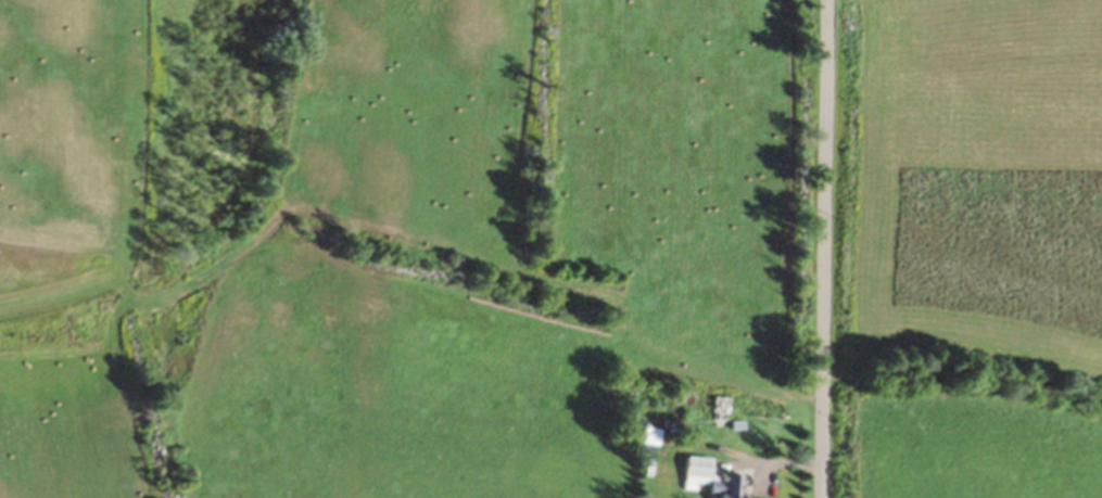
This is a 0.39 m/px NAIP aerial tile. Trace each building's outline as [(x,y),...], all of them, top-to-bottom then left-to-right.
[(707,457),(681,455),(678,489),(702,491),(701,497),(735,497),(737,473),(706,471),(707,457)]
